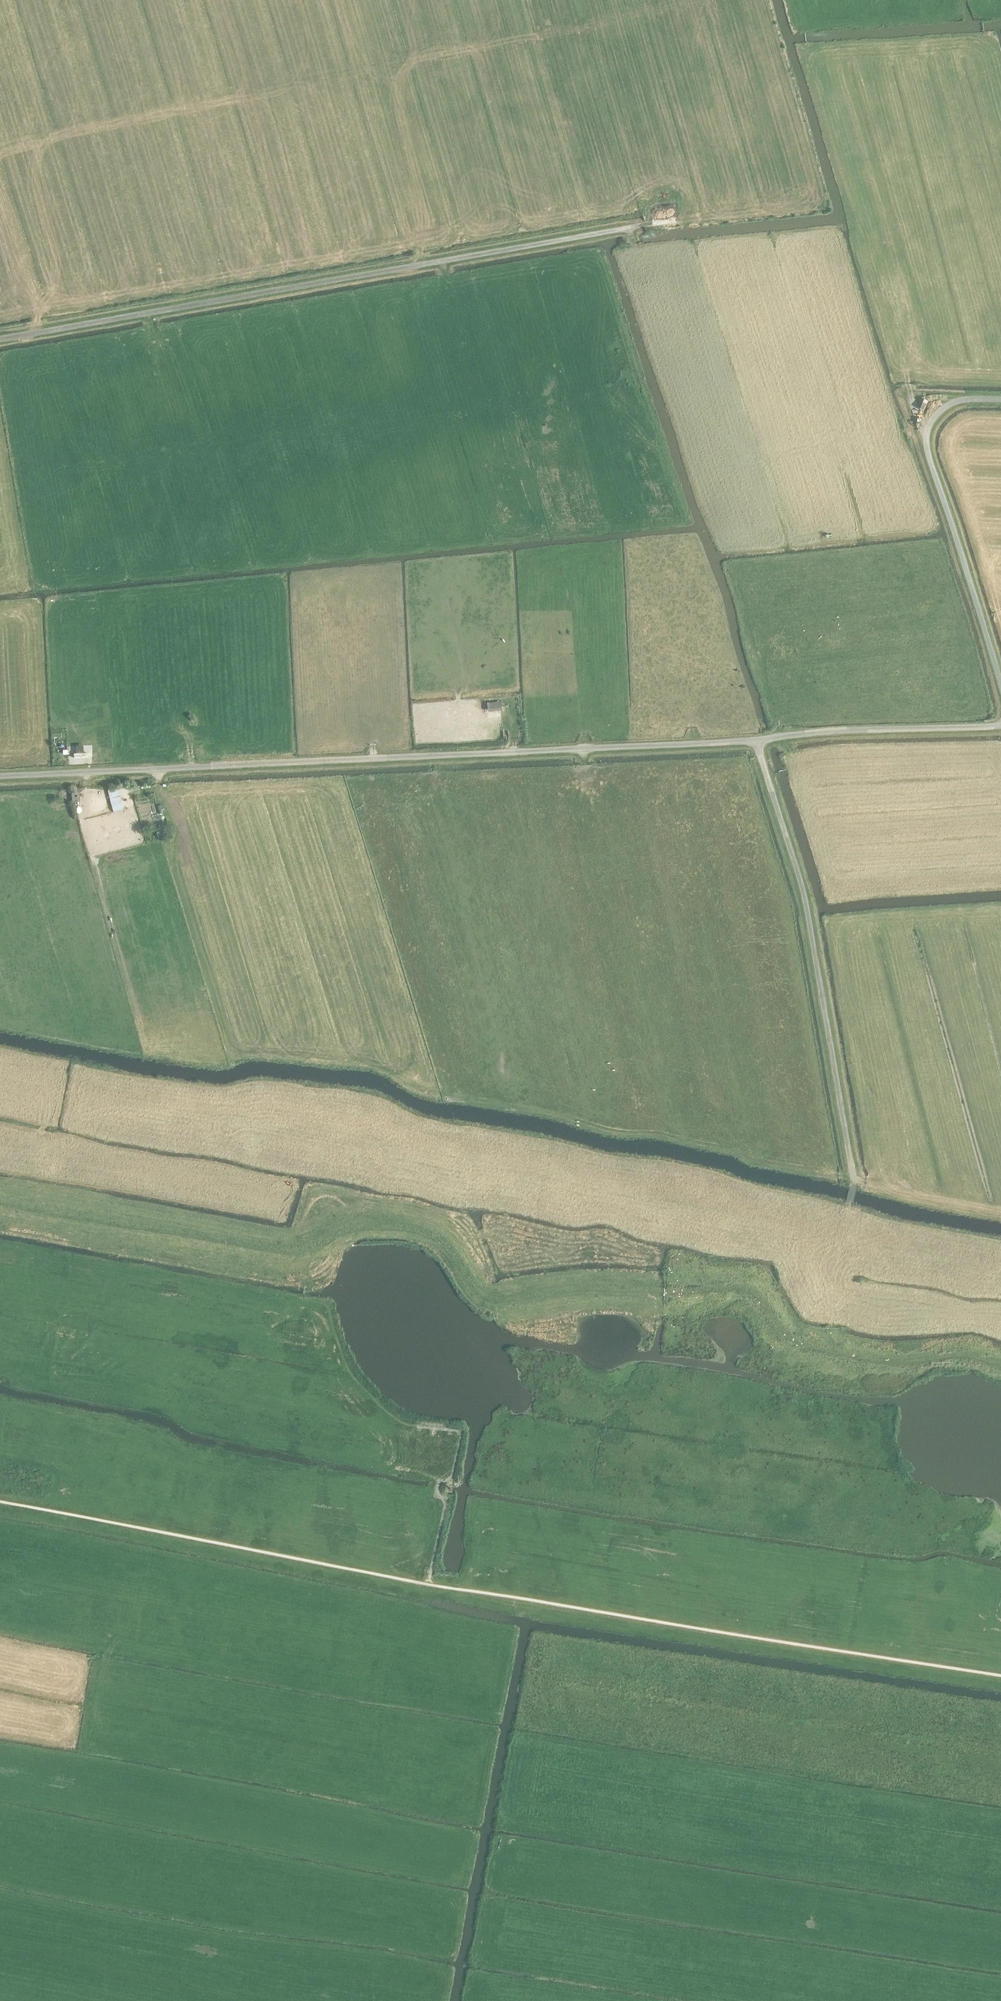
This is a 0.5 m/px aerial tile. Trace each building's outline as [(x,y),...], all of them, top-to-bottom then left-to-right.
[(72,786),(70,786),(70,787),(71,788),(73,802),(78,801),(77,793),(77,788),(76,786),(72,786)] [(156,831),(157,833),(158,838),(163,837),(165,836),(164,830),(156,831)]
